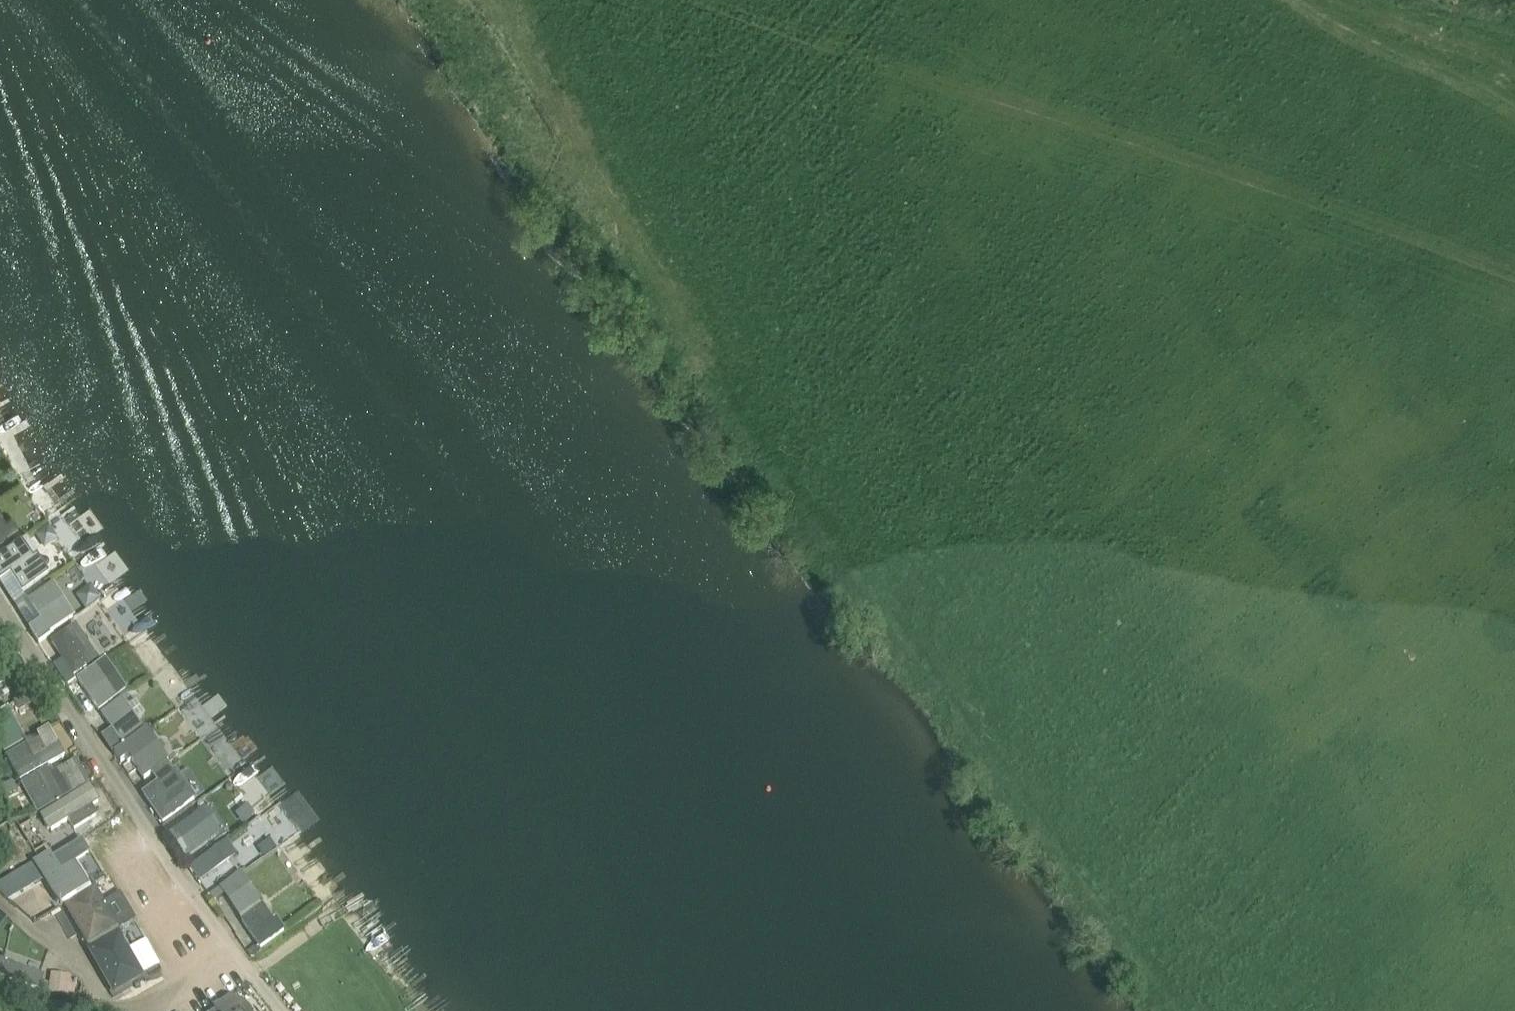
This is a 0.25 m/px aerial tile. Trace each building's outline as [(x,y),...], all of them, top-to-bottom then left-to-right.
[(20,537),(0,507),(0,550),(20,537)] [(48,547),(59,537),(47,524),(36,535),(48,547)] [(0,560),(0,579),(2,582),(11,576),(23,594),(50,577),(39,558),(35,561),(23,542),(0,557),(0,559),(0,560)] [(54,586),(29,602),(43,623),(32,630),(40,644),(52,637),(50,635),(75,619),(54,586)] [(94,586),(78,591),(84,607),(99,602),(94,586)] [(77,627),(51,643),(63,662),(55,666),(69,687),(77,682),(74,678),(99,662),(77,627)] [(106,661),(78,680),(101,712),(128,693),(106,661)] [(15,703),(20,713),(38,703),(32,693),(14,703),(15,703)] [(123,700),(102,715),(122,746),(144,731),(123,700)] [(4,752),(27,740),(9,708),(0,713),(0,744),(4,752)] [(149,732),(115,754),(121,764),(129,759),(143,781),(170,764),(149,732)] [(8,756),(21,781),(66,757),(60,744),(47,751),(41,742),(35,745),(33,742),(8,756)] [(51,768),(21,785),(39,814),(72,796),(90,785),(76,760),(54,773),(51,768)] [(161,782),(143,795),(164,825),(197,802),(177,773),(174,776),(167,766),(156,774),(161,782)] [(2,788),(8,798),(19,792),(13,781),(2,788)] [(39,814),(37,815),(56,846),(90,826),(72,796),(39,814)] [(204,822),(172,842),(187,864),(219,843),(204,822)] [(244,868),(269,855),(254,827),(229,840),(244,868)] [(52,853),(39,861),(65,904),(90,889),(76,865),(92,855),(83,840),(54,858),(52,853)] [(229,844),(192,867),(201,882),(238,859),(229,844)] [(242,875),(220,889),(240,919),(262,904),(242,875)] [(96,889),(65,907),(89,948),(120,929),(96,889)] [(220,889),(211,895),(215,902),(224,896),(220,889)] [(264,908),(242,922),(261,951),(287,934),(278,920),(274,923),(264,908)] [(121,932),(88,951),(114,996),(147,977),(121,932)] [(0,959),(0,977),(41,990),(45,976),(6,963),(7,961),(0,959)] [(53,974),(51,994),(70,996),(71,991),(75,991),(76,985),(71,984),(72,976),(53,974)] [(43,983),(41,991),(48,993),(50,985),(43,983)] [(241,1005),(231,1002),(217,1010),(248,1010),(241,1005)]
